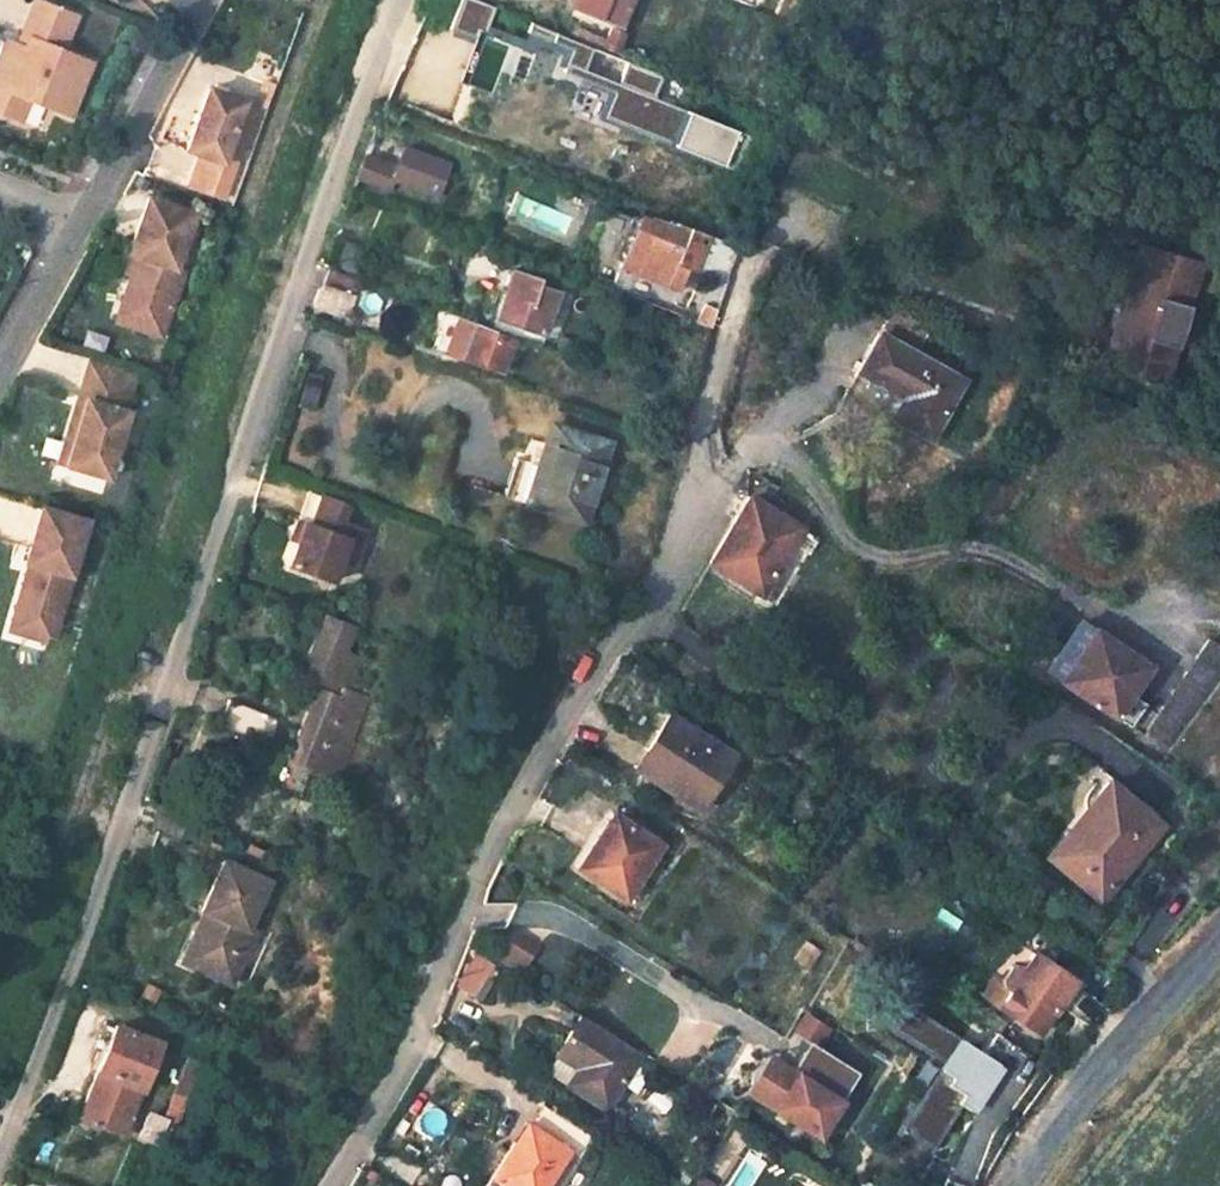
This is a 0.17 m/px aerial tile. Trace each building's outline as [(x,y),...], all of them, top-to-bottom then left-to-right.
[(33,0),(19,36),(27,39),(23,48),(4,41),(0,50),(0,60),(8,64),(0,82),(0,113),(18,121),(26,98),(68,116),(90,64),(61,51),(75,17),(33,0)] [(561,4),(622,27),(632,0),(562,0),(561,4)] [(571,25),(570,37),(602,49),(606,39),(571,25)] [(0,60),(0,82),(8,64),(0,60)] [(243,96),(206,83),(184,145),(199,150),(188,181),(222,194),(240,144),(228,140),(243,96)] [(366,156),(358,177),(390,189),(394,180),(439,197),(451,164),(403,146),(395,167),(366,156)] [(194,209),(146,193),(127,248),(136,251),(121,295),(167,311),(183,266),(175,264),(194,209)] [(635,216),(615,267),(676,291),(694,245),(715,253),(718,244),(658,221),(657,224),(635,216)] [(1155,378),(1188,262),(1141,248),(1112,347),(1122,350),(1147,357),(1142,377),(1154,380),(1155,378)] [(1188,262),(1155,378),(1164,354),(1172,327),(1179,305),(1185,278),(1188,262)] [(326,270),(320,286),(352,298),(358,282),(326,270)] [(510,270),(490,327),(496,329),(509,334),(525,340),(540,346),(558,293),(535,285),(538,279),(510,270)] [(713,309),(702,304),(694,323),(706,328),(713,309)] [(464,317),(454,342),(467,347),(476,322),(464,317)] [(467,347),(463,357),(483,363),(496,329),(490,327),(482,324),(476,322),(467,347)] [(496,329),(483,363),(497,368),(504,350),(509,334),(496,329)] [(879,333),(858,371),(882,383),(908,397),(904,403),(895,419),(930,439),(964,379),(879,333)] [(509,334),(504,350),(519,355),(525,340),(509,334)] [(1142,377),(1147,357),(1122,350),(1116,369),(1142,377)] [(134,372),(88,357),(78,394),(87,397),(68,461),(110,473),(128,407),(124,406),(134,372)] [(882,383),(879,389),(904,403),(908,397),(882,383)] [(87,397),(78,394),(60,459),(68,461),(87,397)] [(515,459),(505,496),(586,521),(611,442),(550,423),(537,466),(515,459)] [(764,480),(753,499),(762,505),(767,508),(778,489),(764,480)] [(351,501),(311,486),(300,516),(307,519),(300,537),(291,560),(336,577),(344,556),(358,561),(371,526),(344,517),(351,501)] [(90,518),(43,505),(28,560),(31,561),(40,563),(36,574),(28,572),(21,595),(30,598),(22,623),(51,631),(57,633),(90,518)] [(736,520),(710,562),(761,592),(799,529),(767,508),(762,505),(749,527),(736,520)] [(307,519),(300,516),(293,535),(300,537),(307,519)] [(40,563),(31,561),(28,572),(36,574),(40,563)] [(30,598),(21,595),(12,628),(50,638),(51,631),(22,623),(30,598)] [(216,732),(288,757),(316,770),(336,778),(364,706),(369,693),(349,686),(360,656),(343,650),(350,629),(318,616),(303,655),(312,658),(305,678),(331,687),(329,692),(318,688),(314,697),(302,726),(229,699),(216,732)] [(1079,620),(1046,670),(1059,677),(1092,628),(1079,620)] [(1092,628),(1059,677),(1120,718),(1134,697),(1153,669),(1092,628)] [(1200,655),(1219,666),(1219,647),(1209,639),(1200,655)] [(1147,731),(1174,749),(1219,684),(1219,666),(1200,655),(1147,731)] [(1134,697),(1120,718),(1132,726),(1147,705),(1134,697)] [(667,712),(631,766),(650,779),(685,723),(667,712)] [(695,810),(733,755),(685,723),(650,779),(695,810)] [(1106,781),(1045,857),(1099,901),(1162,824),(1106,781)] [(613,812),(577,867),(627,900),(663,844),(613,812)] [(265,880),(216,860),(194,913),(203,916),(183,966),(227,984),(248,931),(246,930),(265,880)] [(203,916),(194,913),(174,963),(183,966),(203,916)] [(534,948),(507,931),(492,956),(519,973),(534,948)] [(990,980),(979,997),(1037,1036),(1073,982),(1031,953),(1021,968),(1016,964),(1002,985),(990,980)] [(474,955),(454,986),(472,997),(492,965),(474,955)] [(990,1059),(904,1002),(887,1027),(943,1064),(913,1110),(919,1114),(906,1134),(931,1150),(960,1105),(990,1059)] [(826,1029),(802,1012),(789,1032),(813,1049),(826,1029)] [(580,1015),(562,1045),(583,1056),(576,1067),(566,1083),(607,1111),(643,1054),(580,1015)] [(103,1019),(92,1048),(104,1052),(114,1023),(103,1019)] [(104,1052),(80,1114),(126,1132),(159,1042),(114,1023),(104,1052)] [(562,1045),(556,1054),(576,1067),(583,1056),(562,1045)] [(797,1073),(780,1062),(766,1083),(783,1093),(774,1108),(819,1136),(859,1074),(815,1045),(813,1049),(797,1073)] [(780,1062),(768,1054),(745,1089),(774,1108),(783,1093),(766,1083),(780,1062)] [(998,1064),(990,1059),(960,1105),(967,1110),(998,1064)] [(489,1185),(548,1185),(584,1131),(542,1104),(530,1125),(525,1122),(490,1176),(494,1179),(489,1185)] [(149,1111),(138,1138),(159,1146),(170,1118),(149,1111)]
